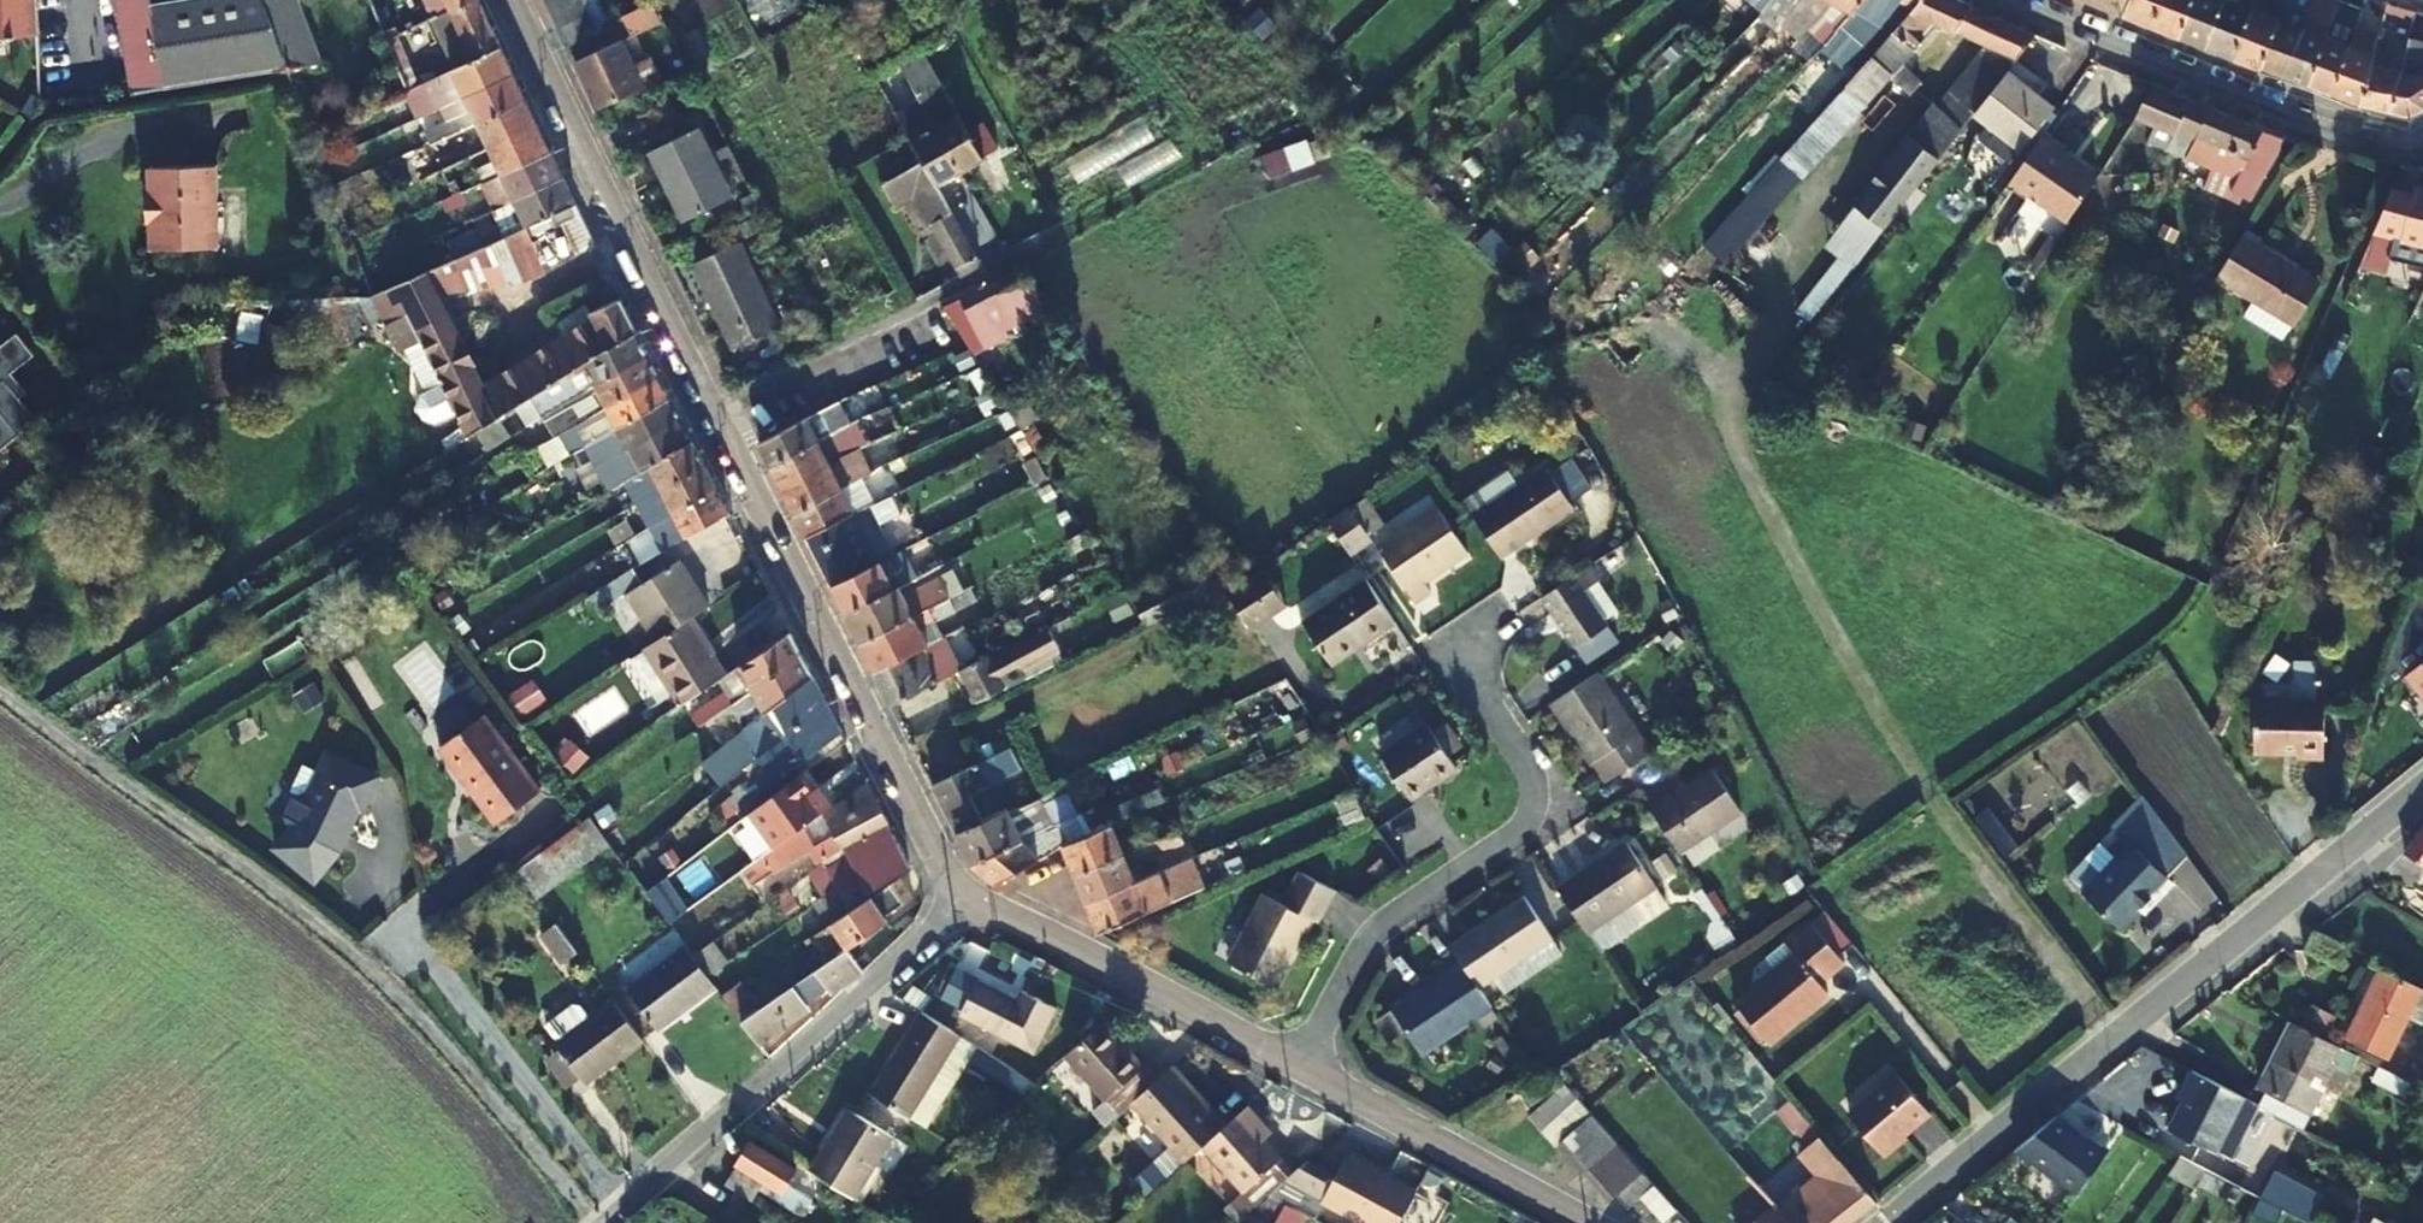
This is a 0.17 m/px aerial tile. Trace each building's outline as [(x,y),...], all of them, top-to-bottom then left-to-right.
[(6,37),(6,39),(13,38),(13,37),(34,35),(31,0),(0,0),(0,37),(6,37)] [(148,4),(148,0),(115,0),(131,93),(160,89),(163,89),(163,86),(148,4)] [(148,4),(163,86),(163,89),(281,69),(285,69),(260,0),(171,0),(152,4),(148,4)] [(285,69),(286,71),(320,65),(294,0),(260,0),(285,69)] [(432,16),(449,9),(450,13),(474,2),(477,1),(477,0),(424,0),(432,16)] [(563,45),(595,31),(581,0),(542,0),(563,45)] [(660,16),(652,2),(651,0),(641,0),(617,9),(626,29),(660,16)] [(1796,1),(1796,0),(1767,0),(1756,12),(1773,26),(1788,9),(1796,1)] [(1867,56),(1842,84),(1779,155),(1800,175),(1891,77),(1910,94),(1921,81),(1902,64),(1936,22),(1955,31),(1968,5),(1959,0),(1916,0),(1911,6),(1867,56)] [(1796,1),(1819,13),(1830,0),(1796,0),(1796,1)] [(1798,71),(1812,83),(1825,68),(1842,84),(1867,56),(1845,37),(1865,13),(1884,24),(1904,2),(1911,6),(1916,0),(1859,0),(1841,24),(1825,41),(1810,58),(1807,61),(1798,71)] [(1819,13),(1841,24),(1859,0),(1830,0),(1819,13)] [(2092,1),(2121,12),(2127,0),(2093,0),(2092,1)] [(2150,24),(2159,0),(2127,0),(2121,12),(2150,24)] [(2177,34),(2190,0),(2159,0),(2150,24),(2177,34)] [(2177,34),(2203,45),(2221,0),(2190,0),(2177,34)] [(2230,55),(2251,4),(2253,0),(2221,0),(2203,45),(2230,55)] [(2257,65),(2284,0),(2267,0),(2263,10),(2251,4),(2230,55),(2257,65)] [(2314,0),(2284,0),(2257,65),(2283,76),(2314,0)] [(2283,76),(2305,85),(2339,0),(2314,0),(2283,76)] [(2305,85),(2331,94),(2355,26),(2362,8),(2340,0),(2339,0),(2305,85)] [(500,47),(477,1),(474,2),(450,13),(449,9),(432,16),(428,18),(451,70),(496,49),(500,47)] [(2384,110),(2395,69),(2385,66),(2397,18),(2408,21),(2411,9),(2387,3),(2379,35),(2360,105),(2384,110)] [(1973,40),(1996,52),(2012,59),(2032,34),(1968,5),(1955,31),(1955,33),(1972,42),(1973,40)] [(374,12),(385,38),(388,37),(396,33),(385,8),(374,12)] [(1788,9),(1773,26),(1792,43),(1807,26),(1788,9)] [(1807,26),(1792,43),(1810,58),(1825,41),(1807,26)] [(2355,26),(2331,94),(2360,105),(2379,35),(2355,26)] [(409,90),(419,85),(396,33),(388,37),(385,38),(405,84),(407,90),(409,90)] [(2404,35),(2395,69),(2384,110),(2404,116),(2422,107),(2422,39),(2404,35)] [(641,87),(631,64),(620,41),(574,63),(595,108),(597,108),(641,87)] [(406,91),(390,98),(398,117),(414,109),(412,103),(456,84),(462,95),(508,74),(511,72),(500,47),(496,49),(451,70),(419,85),(409,90),(407,90),(406,91)] [(1798,71),(1807,61),(1792,48),(1782,62),(1795,73),(1798,71)] [(898,68),(956,170),(977,158),(919,52),(896,65),(898,68)] [(1958,100),(1972,111),(2003,71),(2012,59),(1996,52),(1958,100)] [(641,87),(659,79),(647,57),(631,64),(641,87)] [(897,121),(905,135),(920,160),(934,184),(956,170),(898,68),(896,65),(886,70),(911,114),(897,121)] [(1972,111),(1971,113),(2023,152),(2034,135),(2051,110),(2003,71),(1972,111)] [(462,95),(444,103),(450,117),(422,130),(428,143),(521,102),(524,100),(511,72),(508,74),(462,95)] [(2229,189),(2245,197),(2280,141),(2282,138),(2150,83),(2147,86),(2130,114),(2173,132),(2165,148),(2210,168),(2201,187),(2225,197),(2229,189)] [(1937,158),(1971,113),(1972,111),(1958,100),(1947,90),(1910,137),(1937,158)] [(467,157),(487,148),(533,128),(536,126),(524,100),(521,102),(428,143),(414,149),(425,172),(438,166),(433,155),(461,143),(467,157)] [(648,149),(664,182),(670,180),(688,216),(730,194),(696,125),(648,149)] [(533,128),(487,148),(493,162),(446,184),(451,196),(545,153),(549,152),(536,126),(533,128)] [(428,143),(422,130),(420,128),(370,150),(376,166),(414,149),(428,143)] [(1937,158),(1910,137),(1908,135),(1854,205),(1884,229),(1937,158)] [(2092,175),(2034,135),(2023,152),(2005,178),(2065,218),(2092,175)] [(1267,172),(1314,162),(1309,138),(1262,148),(1267,172)] [(561,177),(549,152),(545,153),(451,196),(440,200),(445,214),(491,194),(497,205),(558,178),(561,177)] [(934,184),(920,160),(881,182),(892,205),(912,193),(956,274),(978,262),(976,259),(934,184)] [(215,164),(148,165),(148,193),(146,193),(146,219),(148,219),(149,247),(216,246),(215,164)] [(497,205),(493,207),(499,221),(452,243),(458,257),(571,205),(574,204),(561,177),(558,178),(497,205)] [(682,218),(688,216),(670,180),(664,182),(682,218)] [(2361,247),(2374,250),(2378,238),(2422,248),(2422,188),(2409,185),(2407,194),(2385,189),(2361,247)] [(1795,263),(1741,211),(1689,264),(1724,300),(1733,292),(1751,309),(1795,263)] [(985,258),(1001,250),(1000,246),(992,234),(977,243),(985,258)] [(2247,297),(2288,321),(2312,281),(2237,234),(2212,275),(2247,297)] [(731,345),(777,324),(737,241),(692,262),(731,345)] [(982,288),(1003,333),(1005,332),(1003,325),(1044,304),(1021,270),(1019,267),(981,285),(982,288)] [(534,393),(636,331),(620,298),(589,316),(591,320),(567,336),(565,334),(482,385),(425,272),(392,287),(407,317),(466,435),(534,393)] [(579,298),(589,316),(620,298),(612,280),(579,298)] [(952,323),(964,342),(969,348),(1003,333),(982,288),(981,285),(940,304),(942,307),(952,323)] [(407,317),(392,287),(367,298),(356,303),(372,333),(407,317)] [(2288,321),(2247,297),(2237,313),(2278,338),(2288,321)] [(636,331),(534,393),(545,412),(647,354),(636,331)] [(32,356),(14,334),(0,345),(0,383),(32,356)] [(978,364),(969,348),(964,342),(961,343),(951,347),(964,370),(975,366),(978,364)] [(647,354),(545,412),(558,436),(658,375),(647,354)] [(734,396),(746,420),(749,418),(834,377),(830,369),(812,377),(806,364),(734,396)] [(990,382),(1004,404),(1018,427),(1030,446),(1040,439),(1026,418),(1031,414),(1004,370),(989,380),(990,382)] [(658,375),(558,436),(568,455),(584,446),(670,398),(658,375)] [(761,440),(811,412),(806,402),(837,386),(834,377),(749,418),(746,420),(757,442),(761,440)] [(31,475),(42,466),(17,433),(26,426),(0,393),(0,449),(7,444),(31,475)] [(855,403),(860,415),(883,405),(878,393),(855,403)] [(761,440),(757,442),(769,465),(772,463),(854,418),(843,395),(811,412),(761,440)] [(873,437),(894,426),(890,417),(919,402),(916,396),(887,410),(886,408),(864,418),(873,437)] [(670,398),(584,446),(607,491),(625,479),(691,441),(670,398)] [(772,463),(769,465),(780,487),(784,486),(840,455),(842,454),(856,446),(866,441),(854,418),(772,463)] [(691,441),(625,479),(637,503),(703,465),(691,441)] [(780,487),(792,510),(795,508),(859,476),(869,471),(856,446),(842,454),(840,455),(784,486),(780,487)] [(1561,449),(1510,483),(1479,503),(1467,511),(1497,554),(1568,505),(1565,499),(1586,485),(1561,449)] [(28,477),(14,461),(0,472),(0,499),(28,477)] [(715,487),(703,465),(637,503),(635,504),(647,526),(657,520),(715,487)] [(1469,487),(1479,503),(1510,483),(1500,466),(1469,487)] [(872,502),(859,476),(795,508),(792,510),(805,537),(809,535),(848,515),(867,505),(869,504),(872,502)] [(656,541),(660,549),(727,511),(715,487),(657,520),(665,536),(656,541)] [(1464,549),(1432,503),(1374,545),(1411,600),(1428,588),(1419,576),(1445,558),(1447,560),(1464,549)] [(867,505),(848,515),(857,532),(878,521),(869,504),(867,505)] [(1346,505),(1321,521),(1344,554),(1368,537),(1346,505)] [(833,583),(873,563),(857,532),(848,515),(809,535),(805,537),(830,585),(833,583)] [(665,536),(657,520),(647,526),(656,541),(665,536)] [(896,584),(937,564),(931,552),(900,567),(893,553),(873,563),(833,583),(830,585),(843,611),(847,609),(896,584)] [(1585,559),(1537,593),(1571,642),(1604,619),(1581,585),(1596,574),(1585,559)] [(688,618),(706,607),(677,561),(639,583),(629,567),(598,585),(608,600),(624,592),(654,640),(688,618)] [(1261,572),(1247,582),(1269,616),(1285,606),(1261,572)] [(1390,620),(1362,580),(1301,624),(1329,665),(1390,620)] [(1247,582),(1225,596),(1247,627),(1249,630),(1269,616),(1247,582)] [(861,639),(945,597),(939,585),(904,601),(896,584),(847,609),(843,611),(858,641),(861,639)] [(919,648),(940,637),(930,617),(950,607),(945,597),(861,639),(858,641),(873,671),(877,669),(919,648)] [(2422,699),(2422,634),(2406,613),(2381,685),(2385,689),(2402,674),(2422,699)] [(716,680),(722,676),(698,640),(701,638),(688,618),(654,640),(643,647),(679,705),(716,680)] [(986,652),(958,667),(975,702),(1004,688),(1025,677),(1019,667),(1058,647),(1047,625),(988,655),(986,652)] [(737,665),(749,689),(795,655),(799,652),(787,629),(783,632),(737,665)] [(2267,690),(2267,741),(2301,741),(2301,750),(2325,749),(2324,689),(2317,689),(2317,672),(2320,672),(2320,664),(2316,664),(2317,647),(2309,647),(2309,643),(2300,643),(2300,647),(2293,647),(2293,664),(2290,667),(2290,689),(2267,690)] [(957,667),(958,667),(951,655),(929,667),(919,648),(877,669),(873,671),(889,702),(892,700),(957,667)] [(795,655),(749,689),(728,705),(741,727),(811,677),(799,652),(795,655)] [(728,705),(749,689),(737,665),(722,676),(716,680),(728,705)] [(1595,759),(1608,778),(1649,751),(1596,670),(1550,701),(1591,761),(1595,759)] [(525,715),(549,698),(533,677),(509,694),(525,715)] [(825,705),(811,677),(741,727),(717,745),(726,762),(762,736),(767,746),(825,705)] [(825,705),(767,746),(774,758),(749,778),(757,794),(839,734),(825,705)] [(483,719),(438,751),(460,780),(461,782),(463,783),(465,783),(467,783),(469,782),(475,790),(473,792),(473,793),(472,795),(473,797),(473,799),(495,828),(539,795),(483,719)] [(1452,767),(1423,725),(1378,757),(1406,797),(1452,767)] [(934,783),(954,773),(931,730),(909,742),(930,785),(934,783)] [(340,855),(336,850),(344,835),(349,837),(361,814),(364,816),(381,782),(331,757),(308,802),(303,800),(297,802),(289,818),(291,825),(295,827),(275,850),(313,884),(340,855)] [(957,829),(980,818),(967,790),(985,781),(975,762),(954,773),(934,783),(930,785),(954,832),(957,829)] [(1649,802),(1678,844),(1739,803),(1710,762),(1649,802)] [(756,807),(748,813),(772,846),(829,806),(816,788),(811,791),(799,774),(756,807)] [(772,846),(739,869),(760,898),(781,883),(772,871),(814,843),(831,833),(826,825),(873,799),(864,782),(829,806),(772,846)] [(1122,801),(1127,815),(1169,795),(1164,783),(1122,801)] [(748,813),(756,807),(739,784),(730,791),(747,814),(748,813)] [(1404,867),(1451,832),(1422,794),(1376,830),(1404,867)] [(998,809),(980,818),(957,829),(954,832),(970,863),(973,861),(1021,838),(1014,823),(1039,811),(1033,796),(1006,808),(1005,806),(998,809)] [(813,862),(817,871),(844,856),(839,849),(885,823),(873,799),(826,825),(831,833),(814,843),(822,856),(813,862)] [(1064,816),(1074,838),(1091,831),(1080,809),(1064,816)] [(991,880),(994,882),(997,880),(1060,845),(1063,844),(1074,838),(1064,816),(1059,819),(1021,838),(973,861),(970,863),(991,880)] [(1118,819),(1091,831),(1074,838),(1063,844),(1060,845),(1071,872),(1074,870),(1174,830),(1169,817),(1125,836),(1118,819)] [(587,818),(515,871),(517,874),(535,898),(607,845),(597,831),(587,818)] [(2402,851),(2422,862),(2422,821),(2402,851)] [(844,856),(817,871),(811,875),(819,889),(896,846),(885,823),(839,849),(844,856)] [(1074,870),(1071,872),(1083,902),(1087,901),(1133,881),(1126,864),(1179,842),(1174,830),(1074,870)] [(1625,834),(1557,880),(1588,926),(1657,878),(1625,834)] [(2150,904),(2164,889),(2117,845),(2104,860),(2110,865),(2076,901),(2115,937),(2148,901),(2150,904)] [(822,894),(810,902),(817,911),(861,886),(863,890),(906,866),(896,846),(819,889),(822,894)] [(794,878),(808,869),(811,867),(804,858),(782,873),(790,882),(794,878)] [(1264,891),(1230,961),(1275,983),(1311,913),(1315,915),(1331,884),(1299,869),(1283,900),(1264,891)] [(1096,931),(1197,888),(1192,874),(1153,891),(1147,875),(1133,881),(1087,901),(1083,902),(1096,931)] [(827,924),(846,948),(884,922),(880,917),(913,895),(900,876),(827,924)] [(790,882),(784,886),(797,906),(808,898),(794,878),(790,882)] [(1522,892),(1451,942),(1462,958),(1481,984),(1497,973),(1520,956),(1530,969),(1562,945),(1522,892)] [(1841,959),(1806,918),(1781,939),(1790,949),(1730,998),(1766,1042),(1798,1016),(1794,1012),(1826,987),(1818,978),(1841,959)] [(562,963),(576,953),(553,923),(539,934),(562,963)] [(655,1029),(713,987),(704,975),(690,955),(684,947),(624,990),(655,1029)] [(743,1020),(740,1022),(754,1041),(759,1038),(806,1005),(801,998),(821,984),(828,991),(839,982),(858,968),(844,950),(743,1020)] [(1520,956),(1497,973),(1507,985),(1530,969),(1520,956)] [(1481,984),(1462,958),(1394,1009),(1426,1054),(1495,1002),(1481,984)] [(2383,1054),(2419,986),(2379,967),(2344,1035),(2383,1054)] [(959,1014),(1032,1050),(1055,1005),(1020,988),(1014,1000),(953,970),(940,996),(962,1007),(959,1014)] [(720,995),(734,1014),(751,1003),(736,984),(723,993),(720,995)] [(641,1040),(611,1000),(587,1018),(577,1004),(570,1004),(543,1024),(555,1041),(552,1042),(556,1048),(578,1077),(583,1084),(641,1040)] [(865,1092),(904,1118),(957,1037),(917,1011),(865,1092)] [(2335,1045),(2289,1021),(2256,1077),(2259,1079),(2251,1095),(2303,1121),(2321,1086),(2335,1061),(2328,1058),(2335,1045)] [(1103,1022),(1068,1053),(1107,1099),(1143,1068),(1103,1022)] [(1621,1050),(1611,1034),(1582,1055),(1592,1070),(1621,1050)] [(2406,1051),(2417,1058),(2422,1046),(2422,1042),(2413,1037),(2406,1051)] [(2355,1055),(2335,1045),(2328,1058),(2335,1061),(2321,1086),(2336,1093),(2355,1055)] [(2415,1087),(2422,1072),(2422,1046),(2417,1058),(2406,1051),(2393,1075),(2409,1083),(2415,1087)] [(556,1048),(541,1059),(563,1088),(578,1077),(556,1048)] [(2243,1091),(2192,1064),(2178,1092),(2184,1095),(2169,1124),(2214,1148),(2243,1091)] [(1227,1125),(1214,1111),(1208,1117),(1180,1085),(1186,1079),(1174,1066),(1132,1103),(1172,1147),(1150,1168),(1163,1182),(1203,1147),(1227,1125)] [(2393,1075),(2376,1066),(2369,1080),(2401,1097),(2409,1083),(2393,1075)] [(1549,1069),(1515,1091),(1525,1104),(1560,1081),(1552,1072),(1549,1069)] [(1929,1114),(1897,1076),(1849,1117),(1885,1159),(1905,1141),(1902,1137),(1929,1114)] [(1214,1111),(1186,1079),(1180,1085),(1208,1117),(1214,1111)] [(1577,1100),(1563,1085),(1526,1116),(1541,1131),(1577,1100)] [(1779,1109),(1799,1133),(1811,1123),(1791,1099),(1779,1109)] [(1554,1146),(1557,1144),(1590,1116),(1577,1100),(1541,1131),(1554,1146)] [(1267,1194),(1294,1168),(1266,1139),(1260,1133),(1267,1125),(1248,1105),(1227,1125),(1203,1147),(1243,1191),(1233,1200),(1245,1213),(1267,1194)] [(822,1177),(851,1196),(888,1135),(845,1108),(808,1169),(822,1177)] [(2014,1149),(2076,1192),(2107,1149),(2086,1135),(2083,1141),(2068,1131),(2071,1126),(2055,1115),(2014,1149)] [(1590,1116),(1557,1144),(1585,1173),(1613,1148),(1616,1145),(1590,1116)] [(1699,1121),(1686,1132),(1714,1166),(1695,1182),(1705,1194),(1725,1177),(1731,1184),(1736,1180),(1740,1185),(1731,1193),(1758,1222),(1789,1222),(1779,1212),(1724,1151),(1699,1121)] [(1260,1133),(1266,1139),(1273,1131),(1267,1125),(1260,1133)] [(1819,1137),(1809,1145),(1803,1139),(1797,1144),(1803,1150),(1808,1146),(1822,1163),(1818,1167),(1814,1171),(1819,1179),(1796,1197),(1818,1222),(1844,1222),(1872,1201),(1869,1198),(1819,1137)] [(723,1184),(750,1201),(760,1183),(777,1193),(773,1201),(788,1210),(794,1201),(780,1192),(794,1168),(748,1140),(733,1165),(734,1166),(723,1184)] [(1598,1187),(1629,1160),(1616,1145),(1613,1148),(1585,1173),(1598,1187)] [(1808,1146),(1803,1150),(1818,1167),(1822,1163),(1808,1146)] [(1303,1160),(1294,1168),(1267,1194),(1305,1214),(1310,1217),(1319,1199),(1363,1222),(1392,1222),(1410,1190),(1343,1153),(1331,1176),(1303,1160)] [(2205,1166),(2181,1154),(2168,1172),(2192,1185),(2205,1166)] [(1642,1175),(1629,1160),(1598,1187),(1612,1201),(1618,1196),(1639,1177),(1642,1175)] [(2259,1194),(2306,1219),(2310,1211),(2318,1193),(2272,1169),(2259,1194)] [(1629,1209),(1640,1199),(1650,1190),(1653,1187),(1642,1175),(1639,1177),(1618,1196),(1629,1209)] [(1686,1222),(1693,1222),(1711,1206),(1692,1185),(1669,1205),(1677,1213),(1686,1222)] [(1653,1187),(1650,1190),(1640,1199),(1663,1222),(1665,1222),(1677,1213),(1669,1205),(1653,1187)] [(1244,1215),(1260,1222),(1299,1222),(1305,1214),(1267,1194),(1245,1213),(1244,1215)] [(1796,1197),(1779,1212),(1789,1222),(1818,1222),(1796,1197)] [(2306,1219),(2313,1222),(2330,1222),(2310,1211),(2306,1219)]
